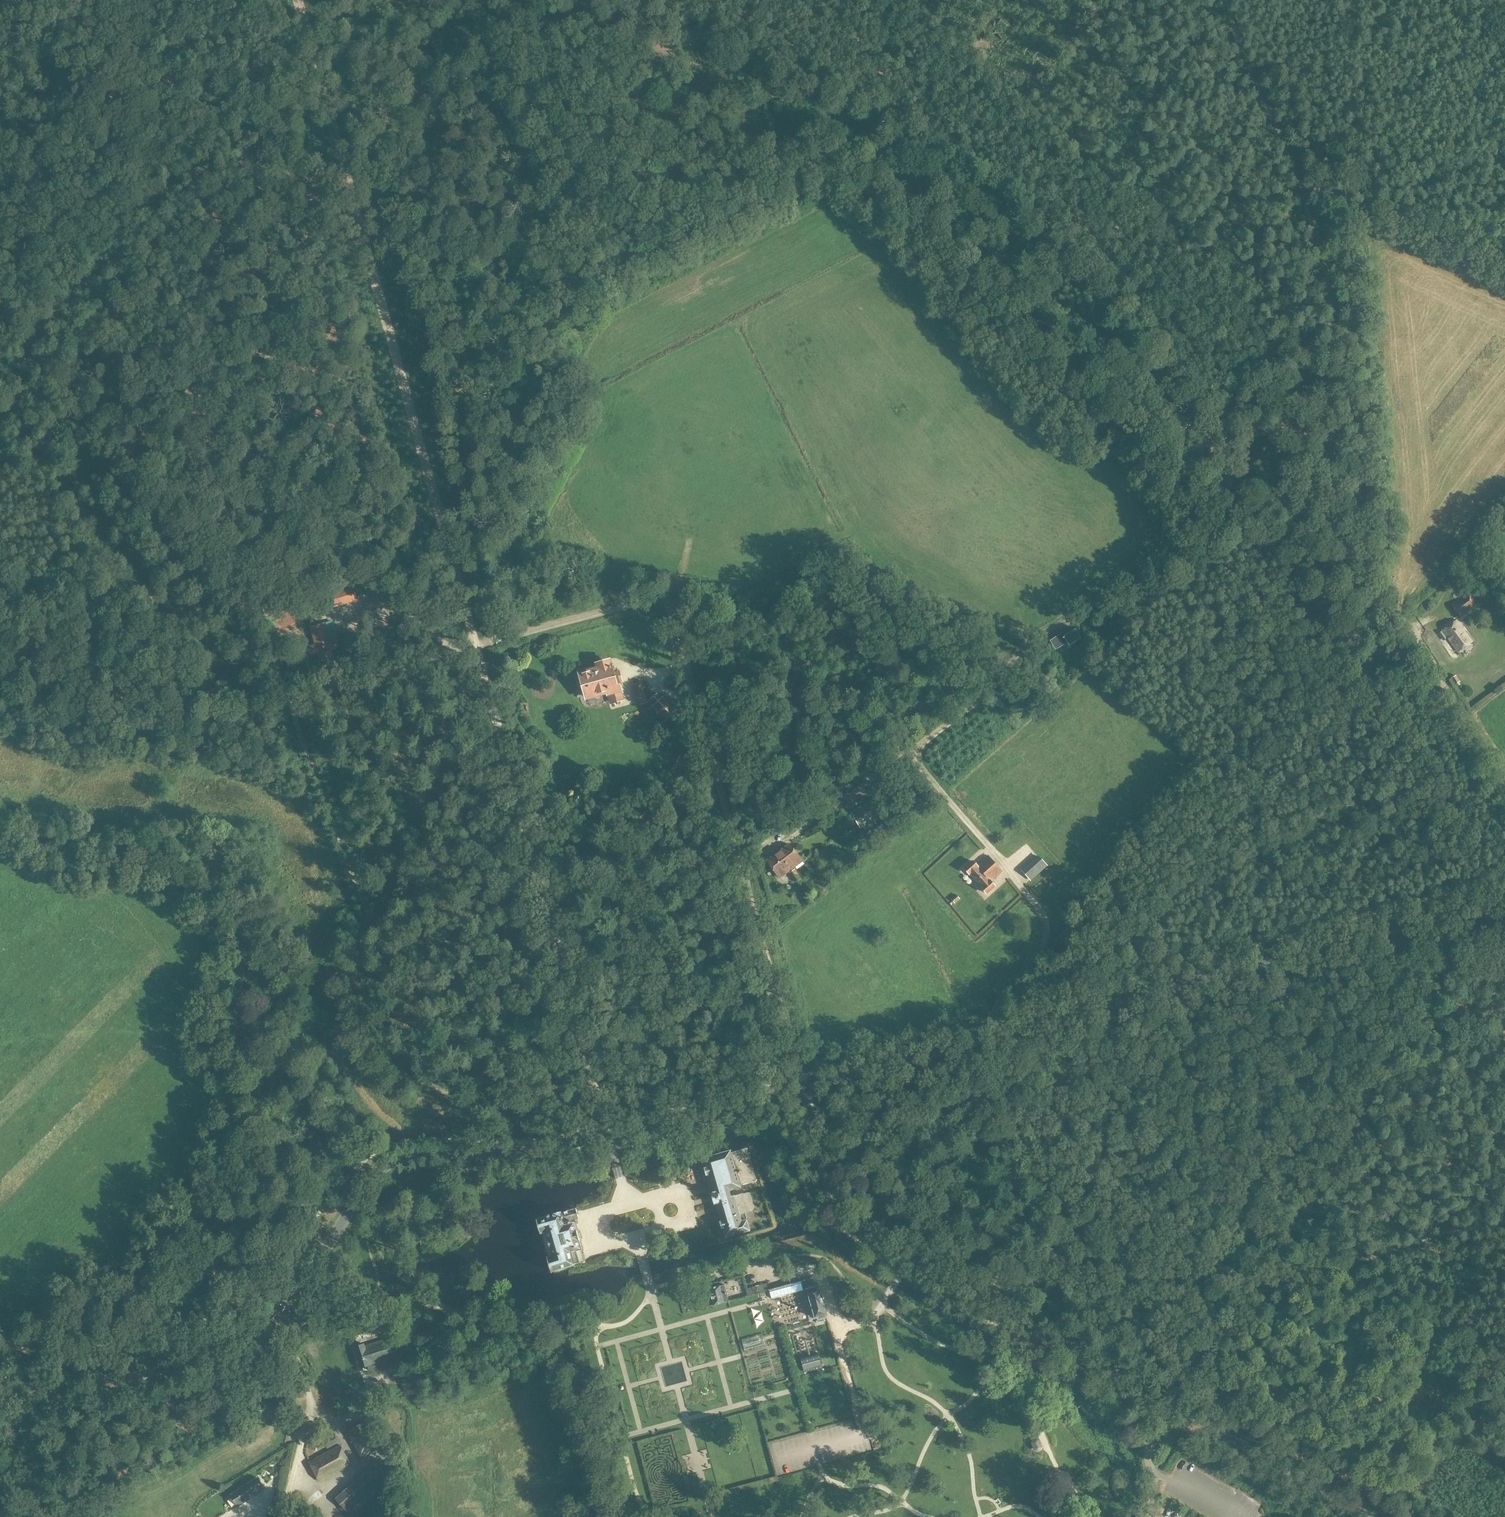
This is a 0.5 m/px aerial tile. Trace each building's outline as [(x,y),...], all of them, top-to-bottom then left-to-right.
[(353,590),(330,596),(333,607),(356,601),(353,590)] [(1460,617),(1476,606),(1467,592),(1451,604),(1460,617)] [(1457,621),(1442,631),(1447,637),(1457,652),(1472,642),(1457,621)] [(309,646),(307,649),(308,653),(312,655),(317,654),(319,663),(322,662),(323,665),(331,662),(330,659),(332,659),(330,650),(336,648),(338,645),(337,641),(333,639),(327,641),(323,623),(309,627),(314,645),(309,646)] [(1070,627),(1053,637),(1059,646),(1066,642),(1068,645),(1081,638),(1075,628),(1072,630),(1070,627)] [(584,684),(581,687),(581,692),(583,696),(588,697),(610,691),(613,701),(622,699),(617,681),(620,680),(619,674),(613,675),(610,662),(598,665),(599,669),(581,674),(584,684)] [(655,674),(644,681),(648,687),(659,680),(655,674)] [(1456,675),(1450,678),(1455,684),(1456,684),(1457,686),(1460,684),(1459,682),(1460,681),(1456,675)] [(643,681),(633,684),(639,704),(649,701),(643,681)] [(659,693),(651,699),(656,704),(654,706),(659,712),(658,714),(666,722),(679,709),(666,694),(663,697),(659,693)] [(870,800),(849,812),(860,829),(863,827),(865,830),(876,824),(874,821),(880,817),(870,800)] [(882,824),(867,833),(873,842),(888,832),(882,824)] [(863,832),(853,838),(858,845),(857,845),(859,850),(865,847),(862,842),(867,839),(863,832)] [(789,845),(778,853),(791,870),(802,862),(789,845)] [(791,870),(778,853),(767,861),(780,878),(791,870)] [(972,861),(964,869),(969,874),(970,873),(982,887),(981,888),(986,894),(995,886),(991,883),(993,881),(992,880),(1001,872),(987,856),(978,864),(977,862),(975,864),(972,861)] [(792,871),(798,881),(799,880),(801,879),(795,869),(792,871)] [(792,871),(789,873),(795,882),(798,881),(792,871)] [(950,899),(951,900),(953,903),(954,904),(960,900),(956,894),(950,899)] [(731,1150),(702,1158),(712,1195),(725,1238),(750,1230),(747,1219),(742,1220),(740,1213),(748,1211),(755,1209),(750,1192),(743,1194),(743,1193),(735,1196),(735,1195),(730,1196),(728,1190),(741,1187),(741,1185),(756,1181),(747,1148),(732,1152),(731,1150)] [(562,1212),(537,1218),(541,1233),(547,1232),(550,1243),(553,1256),(548,1257),(552,1271),(553,1271),(566,1268),(575,1265),(575,1264),(585,1261),(581,1249),(582,1249),(580,1240),(579,1236),(578,1231),(577,1231),(575,1222),(572,1223),(572,1220),(578,1218),(576,1208),(569,1210),(562,1212)] [(772,1289),(769,1290),(771,1300),(804,1291),(803,1289),(803,1287),(808,1285),(809,1288),(807,1288),(811,1303),(815,1317),(817,1317),(818,1320),(827,1317),(826,1314),(827,1314),(819,1285),(818,1285),(818,1283),(816,1283),(814,1278),(772,1289)] [(724,1285),(710,1288),(714,1305),(728,1301),(724,1285)] [(744,1351),(765,1345),(762,1333),(740,1339),(744,1351)] [(388,1338),(355,1347),(361,1367),(394,1358),(388,1338)] [(799,1358),(803,1371),(822,1366),(819,1353),(799,1358)] [(415,1384),(403,1386),(405,1396),(417,1393),(415,1384)] [(447,1396),(437,1398),(439,1405),(449,1402),(447,1396)] [(429,1404),(422,1403),(421,1411),(427,1412),(429,1404)] [(362,1425),(346,1434),(359,1459),(376,1450),(362,1425)] [(334,1435),(324,1440),(328,1447),(339,1442),(335,1434),(334,1435)] [(1032,1440),(1031,1443),(1034,1450),(1036,1451),(1040,1449),(1041,1446),(1038,1439),(1035,1438),(1032,1440)] [(340,1445),(309,1462),(319,1481),(351,1464),(340,1445)] [(376,1464),(337,1498),(352,1516),(391,1482),(376,1464)] [(258,1478),(231,1495),(239,1507),(251,1498),(249,1496),(263,1486),(258,1478)] [(361,1516),(386,1516),(375,1505),(361,1516)]
